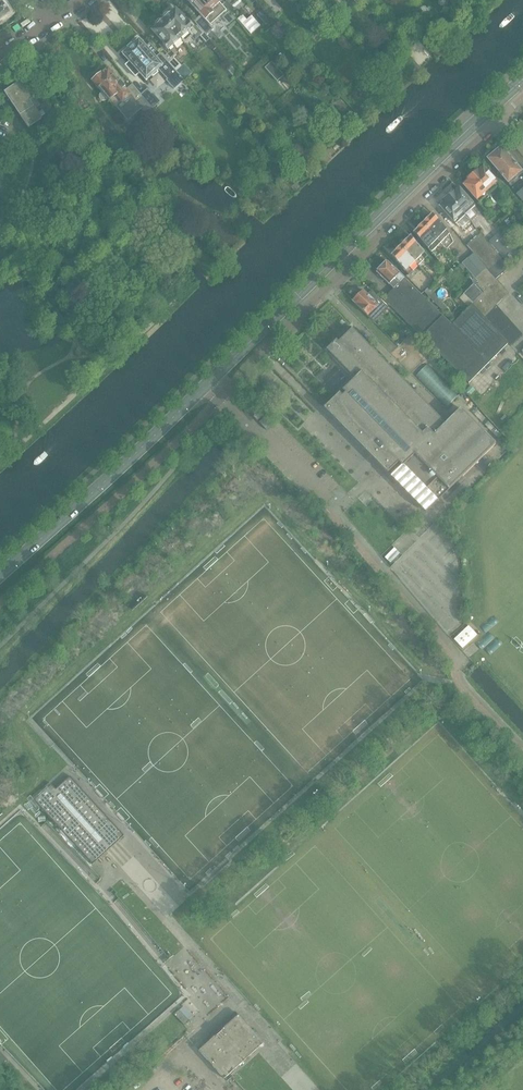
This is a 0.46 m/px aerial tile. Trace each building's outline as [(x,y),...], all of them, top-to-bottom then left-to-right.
[(201,16),(194,21),(200,28),(207,35),(213,29),(209,24),(222,13),(226,9),(217,0),(187,0),(201,16)] [(9,14),(8,12),(10,10),(10,7),(8,5),(5,4),(3,6),(2,4),(0,5),(0,21),(9,14)] [(163,15),(162,18),(178,36),(181,39),(185,43),(192,37),(195,40),(199,36),(195,31),(194,30),(198,28),(193,23),(189,19),(186,22),(176,10),(172,14),(170,11),(169,12),(167,13),(165,14),(164,15),(163,15)] [(228,25),(235,19),(228,12),(222,18),(228,25)] [(270,21),(261,12),(256,16),(265,26),(270,21)] [(157,28),(153,31),(163,42),(160,45),(164,50),(160,54),(176,71),(181,67),(173,58),(175,56),(171,51),(175,48),(173,46),(181,39),(178,36),(162,18),(162,19),(160,20),(158,20),(156,22),(155,26),(157,28)] [(209,39),(198,28),(195,31),(199,36),(205,42),(209,39)] [(140,41),(123,55),(129,62),(125,66),(135,78),(139,74),(146,81),(158,70),(167,81),(166,82),(174,90),(183,82),(160,55),(155,60),(151,55),(155,51),(149,45),(145,48),(140,41)] [(276,50),(269,57),(279,67),(286,61),(276,50)] [(272,62),(265,68),(277,81),(284,75),(272,62)] [(184,65),(176,72),(184,80),(192,73),(184,65)] [(101,74),(93,81),(95,84),(94,85),(98,89),(99,88),(102,92),(100,94),(100,95),(99,95),(99,96),(99,97),(99,98),(99,99),(100,99),(100,100),(101,100),(101,101),(102,101),(103,101),(104,101),(105,101),(108,99),(109,101),(110,101),(113,105),(114,105),(123,117),(137,105),(141,110),(145,115),(151,109),(140,96),(139,97),(132,88),(131,86),(124,92),(123,89),(125,88),(120,81),(118,83),(108,70),(105,72),(102,75),(101,74)] [(42,109),(40,106),(22,80),(4,93),(28,128),(42,119),(38,112),(42,109)] [(151,96),(147,91),(140,96),(151,109),(151,110),(159,103),(152,95),(151,96)] [(56,115),(55,115),(44,122),(43,123),(43,124),(47,129),(48,129),(60,122),(60,121),(60,120),(57,115),(56,115)] [(97,135),(102,131),(95,123),(90,127),(97,135)] [(67,143),(77,136),(70,125),(59,132),(64,139),(67,143)] [(104,141),(105,139),(101,133),(95,137),(102,146),(106,143),(104,141)] [(521,172),(501,148),(500,149),(498,148),(495,151),(495,153),(494,154),(514,178),(521,172)] [(301,155),(309,164),(315,159),(306,150),(301,155)] [(514,178),(494,154),(493,154),(491,154),(488,156),(489,156),(488,158),(487,159),(508,183),(514,178)] [(499,185),(482,167),(478,171),(476,169),(471,174),(486,192),(492,187),(494,189),(499,185)] [(486,192),(471,174),(465,179),(467,181),(463,185),(479,203),(483,200),(480,197),(486,192)] [(479,212),(459,188),(454,192),(453,190),(447,195),(469,221),(479,212)] [(469,221),(447,195),(442,200),(443,202),(439,206),(455,224),(456,224),(459,228),(464,223),(465,225),(469,221)] [(449,234),(432,214),(429,218),(426,218),(424,221),(424,223),(423,224),(445,249),(452,241),(449,234)] [(445,249),(423,224),(420,224),(418,227),(418,229),(414,233),(436,258),(445,249)] [(519,255),(501,234),(500,233),(490,242),(509,264),(519,255)] [(502,259),(480,234),(467,245),(486,268),(488,270),(501,259),(502,259)] [(512,245),(521,256),(522,255),(522,236),(512,245)] [(427,257),(410,237),(406,241),(404,241),(401,243),(402,246),(401,246),(420,268),(427,262),(425,259),(427,257)] [(420,268),(401,246),(400,247),(398,247),(395,249),(396,252),(392,256),(409,275),(412,272),(409,269),(415,264),(420,269),(420,268)] [(481,273),(468,258),(462,264),(459,266),(472,281),(475,279),(479,283),(490,273),(488,270),(486,268),(481,273)] [(496,279),(509,268),(501,259),(488,270),(490,273),(496,279)] [(452,325),(421,295),(387,261),(382,266),(380,265),(375,270),(377,271),(376,272),(394,289),(383,299),(392,308),(399,315),(469,384),(507,344),(472,304),(452,325)] [(508,293),(496,279),(490,273),(479,283),(477,285),(483,293),(483,294),(473,304),(472,304),(484,317),(510,346),(522,335),(496,305),(508,293)] [(446,308),(430,292),(446,277),(443,274),(424,292),(443,311),(446,308)] [(473,304),(483,294),(473,284),(464,294),(473,304)] [(378,306),(363,291),(358,295),(356,295),(353,297),(353,299),(353,300),(368,315),(378,306)] [(355,378),(324,409),(367,453),(384,470),(396,482),(426,513),(432,507),(495,444),(461,409),(445,424),(350,327),(337,340),(336,340),(329,347),(326,350),(355,378)] [(471,386),(464,393),(469,397),(475,391),(471,386)] [(257,421),(263,415),(259,411),(253,417),(254,418),(257,421)] [(265,417),(259,422),(266,430),(271,424),(265,417)] [(124,836),(70,776),(56,789),(51,784),(33,800),(92,865),(107,852),(105,850),(117,839),(119,841),(124,836)] [(189,1021),(179,1010),(175,1014),(184,1025),(189,1021)] [(225,1078),(263,1043),(237,1014),(223,1028),(221,1026),(216,1030),(218,1033),(199,1051),(224,1079),(225,1078)]
